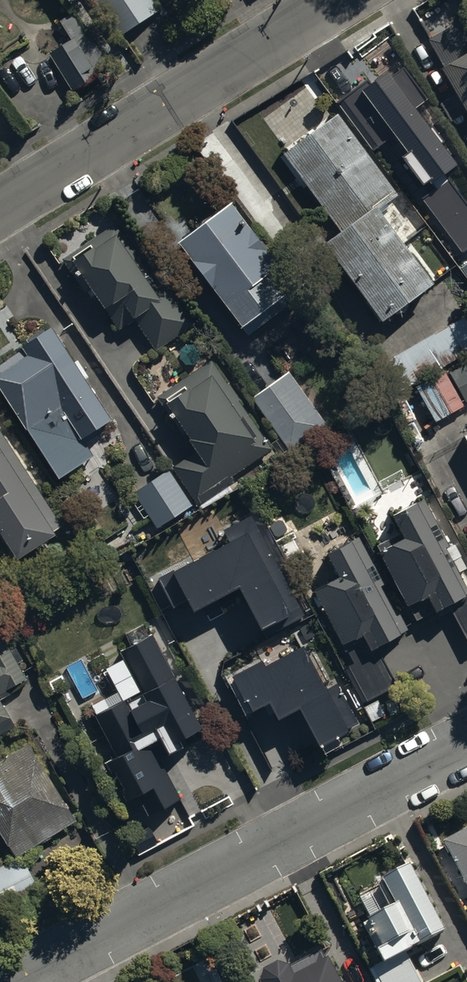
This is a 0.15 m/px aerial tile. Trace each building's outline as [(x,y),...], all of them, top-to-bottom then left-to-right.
[(151,0),(99,0),(98,1),(122,37),(159,12),(151,0)] [(111,70),(75,13),(62,22),(73,40),(50,53),(75,92),(111,70)] [(428,34),(457,90),(439,99),(448,116),(466,107),(466,14),(428,34)] [(338,102),(378,156),(390,148),(424,194),(421,199),(463,256),(466,254),(466,200),(450,178),(461,169),(417,109),(429,101),(404,67),(392,76),(389,71),(364,89),(361,86),(338,102)] [(435,280),(379,206),(399,191),(342,115),(287,156),(341,228),(326,239),(385,317),(435,280)] [(300,289),(230,194),(176,234),(247,329),(300,289)] [(120,329),(135,318),(155,347),(194,321),(166,279),(158,285),(115,220),(62,255),(72,270),(80,265),(110,310),(108,311),(120,329)] [(464,311),(380,361),(397,390),(466,349),(466,317),(464,311)] [(50,321),(22,339),(26,345),(0,361),(0,381),(59,474),(94,452),(80,431),(109,413),(50,321)] [(466,399),(466,354),(416,384),(435,417),(466,399)] [(274,443),(213,357),(158,392),(173,413),(177,410),(190,428),(188,430),(199,445),(174,463),(204,504),(235,481),(230,475),(274,443)] [(328,425),(295,377),(259,402),(292,449),(328,425)] [(0,426),(0,525),(16,550),(60,521),(0,426)] [(192,503),(167,465),(132,487),(157,525),(192,503)] [(381,553),(416,621),(448,605),(466,643),(466,592),(455,568),(464,563),(457,549),(449,553),(422,499),(393,514),(406,540),(381,553)] [(228,542),(160,578),(176,609),(189,602),(196,614),(242,589),(268,639),(306,619),(253,518),(223,533),(228,542)] [(409,632),(364,542),(357,546),(354,540),(330,551),(342,576),(314,590),(353,666),(343,671),(361,707),(392,692),(372,651),(409,632)] [(140,809),(143,816),(185,793),(190,790),(170,753),(199,738),(195,730),(203,725),(150,621),(111,642),(132,682),(87,706),(107,745),(91,753),(125,817),(140,809)] [(350,735),(293,629),(253,650),(259,660),(234,673),(255,713),(270,706),(280,724),(305,711),(324,748),(350,735)] [(16,720),(0,695),(19,684),(17,680),(26,674),(22,668),(32,662),(19,642),(11,647),(2,632),(0,634),(0,730),(16,720)] [(18,850),(76,814),(28,736),(0,753),(0,828),(15,852),(18,850)] [(444,838),(466,883),(466,826),(444,838)] [(0,868),(0,902),(9,918),(44,898),(22,857),(0,868)] [(406,857),(380,871),(394,897),(366,912),(381,939),(376,942),(384,956),(371,963),(382,981),(422,981),(424,981),(403,944),(442,922),(406,857)] [(332,966),(323,959),(305,967),(302,979),(303,981),(340,981),(332,966)] [(261,981),(297,981),(292,969),(279,965),(265,972),(261,981)]
